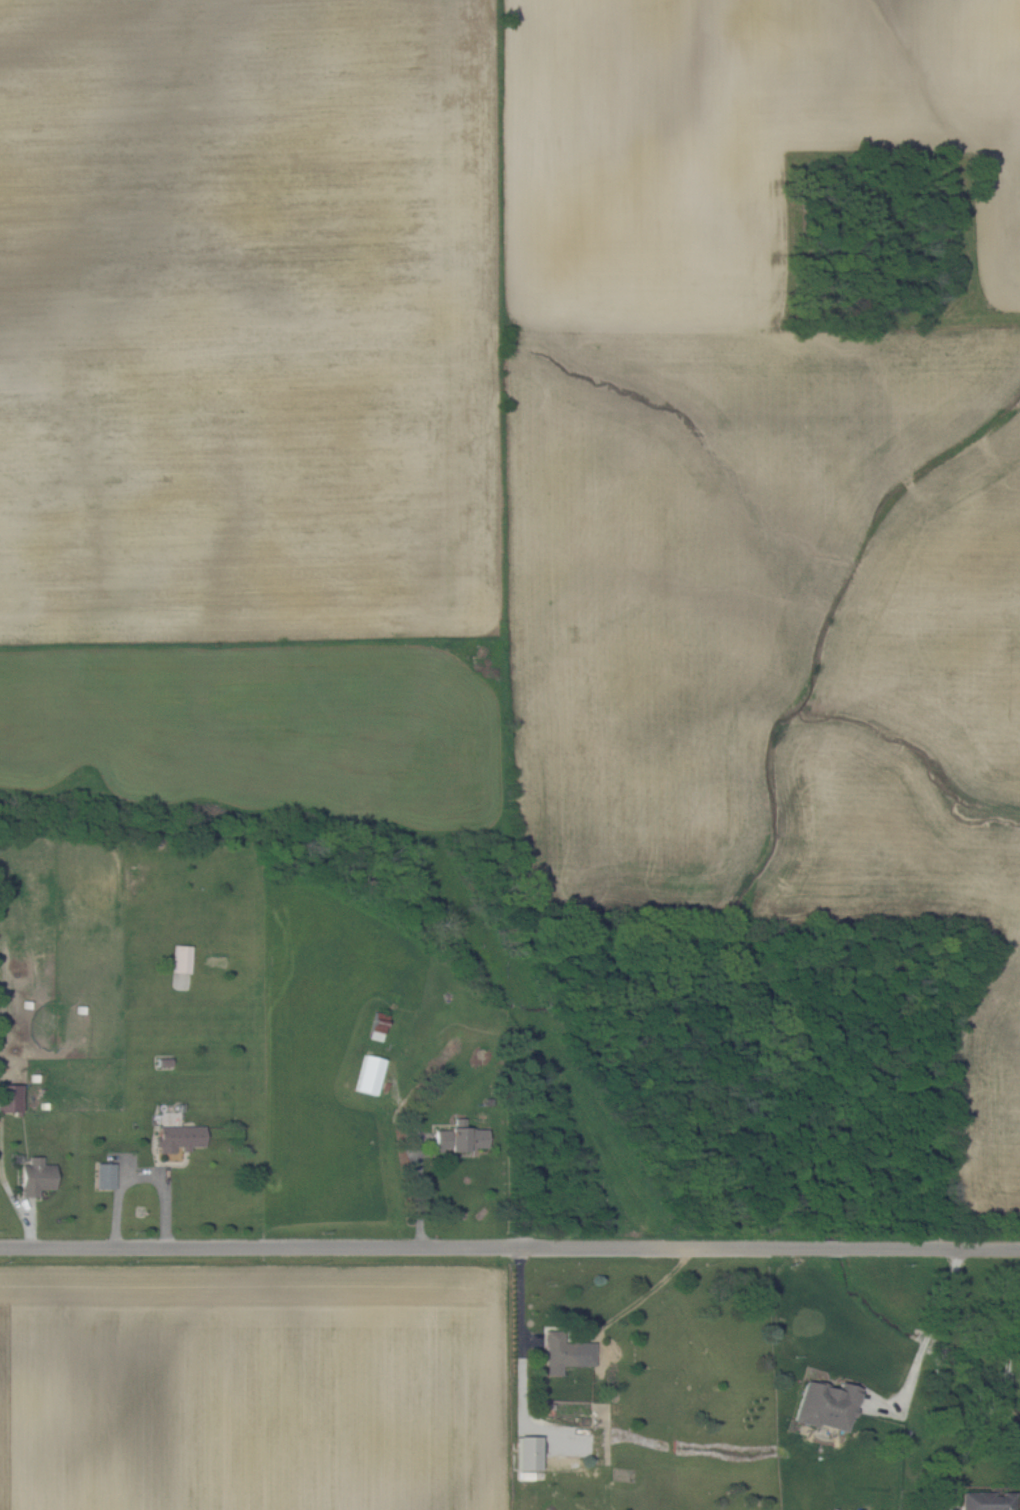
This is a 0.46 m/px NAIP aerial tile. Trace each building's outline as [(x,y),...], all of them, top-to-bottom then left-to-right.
[(190,972),(191,945),(175,944),(174,972),(190,972)] [(387,1012),(374,1011),(370,1038),(384,1040),(387,1012)] [(376,1094),(385,1059),(365,1054),(355,1089),(376,1094)] [(0,1084),(0,1111),(20,1111),(20,1084),(0,1084)] [(435,1148),(453,1148),(453,1149),(487,1149),(487,1128),(465,1128),(465,1118),(454,1118),(454,1129),(435,1129),(435,1148)] [(159,1126),(159,1135),(156,1135),(156,1152),(175,1152),(175,1149),(190,1148),(190,1145),(204,1145),(204,1125),(159,1126)] [(20,1163),(21,1196),(38,1196),(38,1188),(54,1188),(54,1163),(42,1163),(42,1155),(28,1156),(28,1163),(20,1163)] [(115,1162),(96,1162),(96,1187),(115,1188),(115,1162)] [(545,1330),(547,1375),(563,1374),(562,1365),(580,1365),(580,1341),(563,1341),(563,1330),(545,1330)] [(794,1418),(846,1432),(858,1386),(838,1381),(836,1388),(804,1379),(794,1418)] [(540,1469),(540,1436),(519,1435),(518,1469),(540,1469)] [(961,1509),(1015,1509),(1015,1491),(1001,1491),(1001,1492),(961,1492),(961,1509)]
